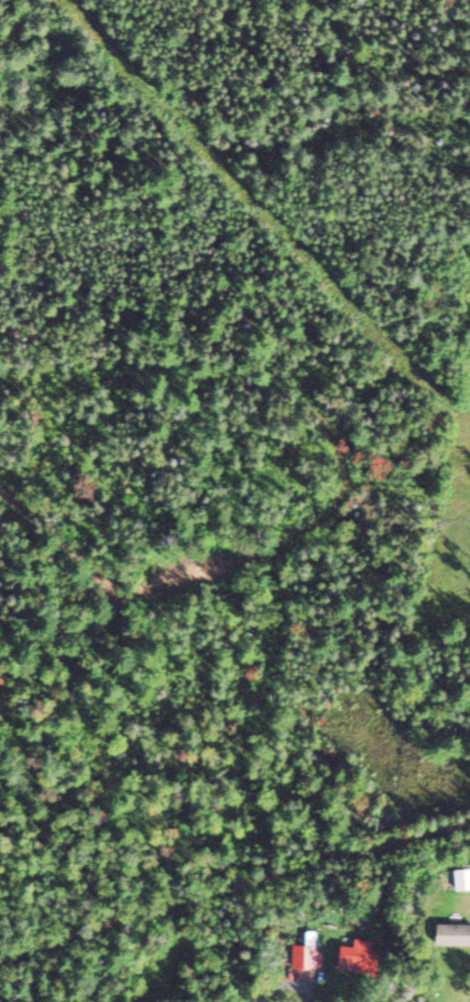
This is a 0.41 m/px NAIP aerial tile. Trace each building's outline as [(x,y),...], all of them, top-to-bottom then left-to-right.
[(469,888),(469,867),(455,868),(455,889),(469,888)] [(435,922),(435,944),(469,944),(469,922),(435,922)] [(338,944),(336,969),(376,971),(377,949),(370,948),(371,939),(353,938),(352,945),(338,944)] [(317,966),(317,943),(293,943),(293,966),(317,966)]
